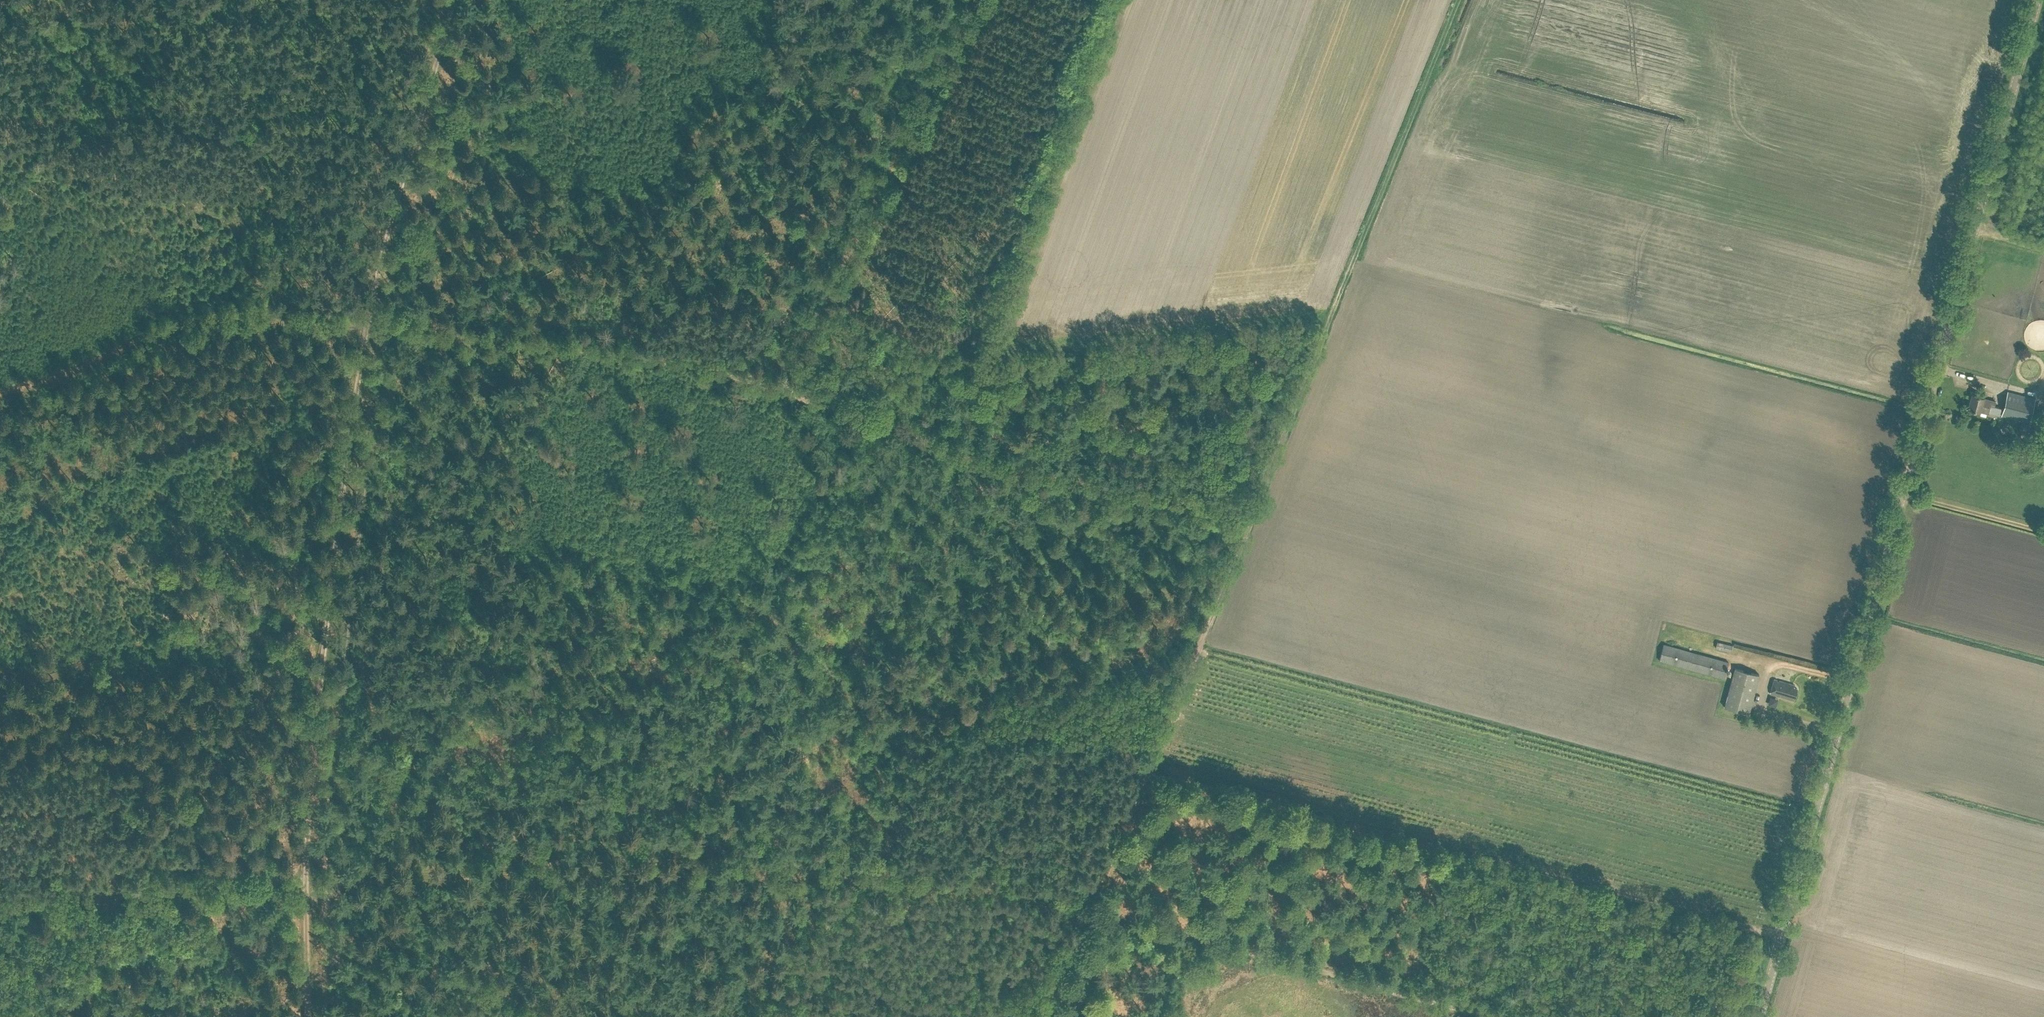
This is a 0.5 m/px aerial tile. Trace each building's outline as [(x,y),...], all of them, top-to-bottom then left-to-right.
[(2035,397),(2008,390),(2002,415),(2029,422),(2035,397)] [(1984,397),(1972,393),(1968,408),(1980,411),(1980,410),(1988,413),(1990,404),(1994,406),(1996,401),(1984,397)] [(2039,412),(2033,435),(2040,437),(2043,421),(2043,414),(2039,412)] [(1734,645),(1718,641),(1716,648),(1732,651),(1734,645)] [(1729,661),(1665,643),(1660,660),(1724,678),(1729,661)] [(1759,673),(1735,667),(1724,706),(1748,713),(1759,673)] [(1795,684),(1774,678),(1770,693),(1794,700),(1797,688),(1794,687),(1795,684)]
